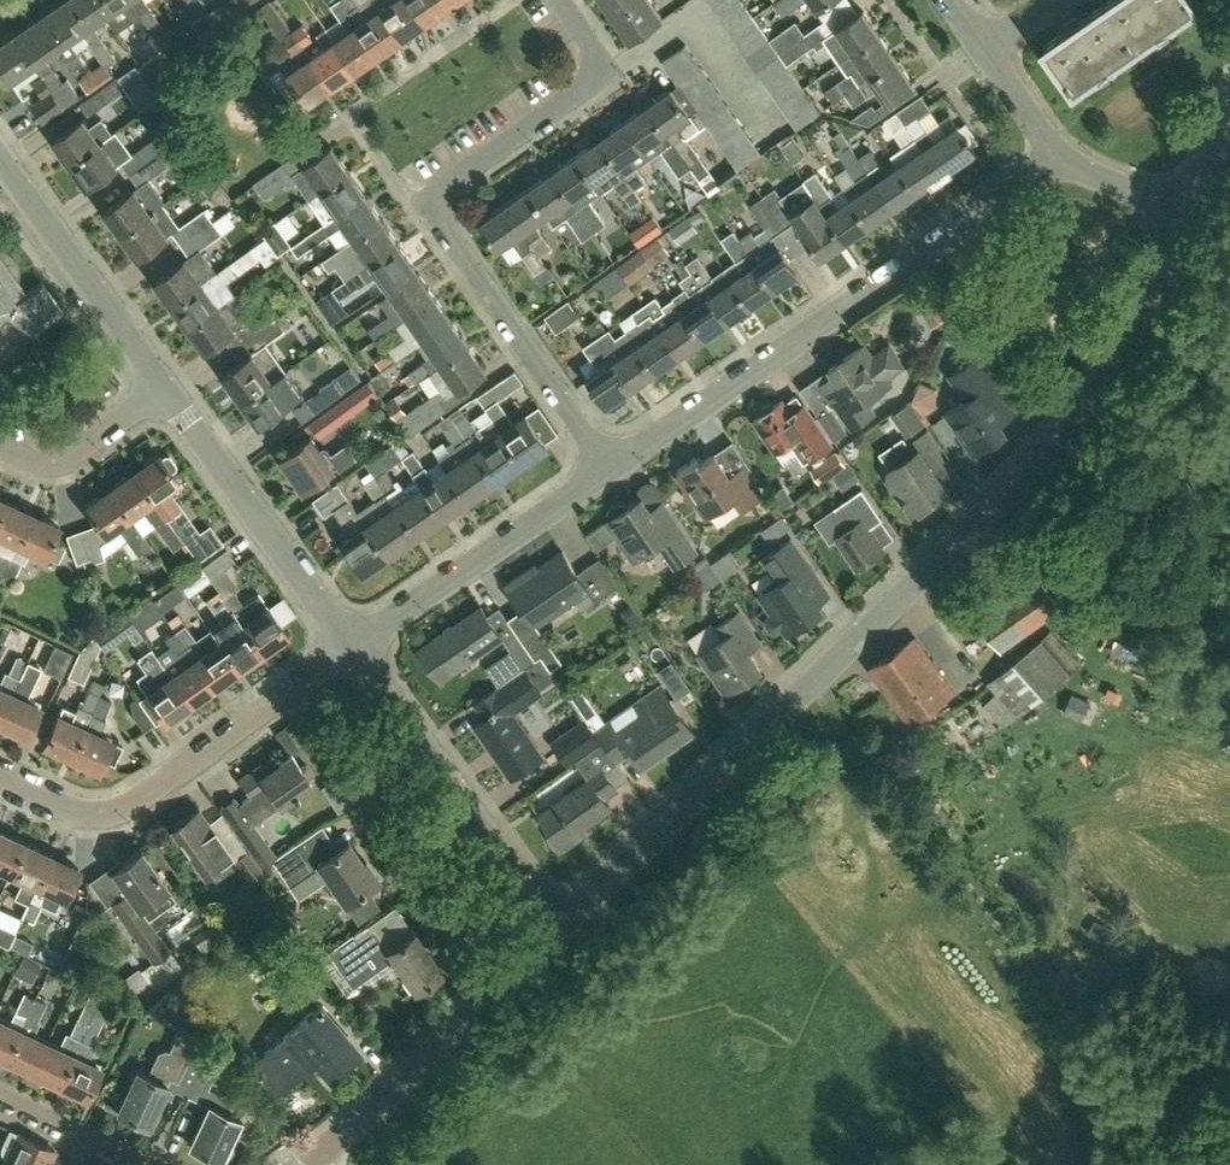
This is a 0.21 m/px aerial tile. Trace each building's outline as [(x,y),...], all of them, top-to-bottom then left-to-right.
[(83,32),(61,0),(37,17),(59,48),(58,49),(73,70),(85,61),(71,40),(82,32),(83,32)] [(96,0),(62,0),(61,0),(83,32),(82,32),(103,62),(107,67),(117,60),(93,25),(106,16),(107,15),(96,0)] [(131,0),(96,0),(107,15),(106,16),(116,31),(141,14),(131,0)] [(141,14),(153,32),(163,26),(146,0),(131,0),(141,14)] [(224,6),(230,15),(241,7),(236,0),(232,0),(224,6)] [(270,0),(259,8),(283,42),(285,40),(293,51),(291,52),(295,57),(283,65),(269,75),(273,81),(294,110),(305,103),(306,104),(331,88),(309,56),(303,46),(292,30),(270,0)] [(331,5),(348,30),(333,39),(333,40),(355,71),(378,55),(341,0),(338,0),(331,5)] [(378,55),(402,38),(376,0),(341,0),(378,55)] [(402,38),(426,22),(411,0),(376,0),(402,38)] [(426,22),(450,6),(446,0),(411,0),(426,22)] [(636,0),(601,0),(612,16),(636,0)] [(655,8),(650,0),(636,0),(612,16),(629,41),(662,18),(655,8)] [(726,0),(706,0),(712,9),(726,0)] [(745,5),(742,0),(726,0),(712,9),(720,21),(745,5)] [(776,1),(776,0),(753,16),(753,17),(761,28),(802,0),(777,0),(776,1)] [(830,0),(810,0),(817,9),(830,0)] [(1105,4),(1134,46),(1195,4),(1192,0),(1110,0),(1105,4)] [(1134,46),(1105,4),(1080,21),(1059,35),(1044,46),(1073,88),(1134,46)] [(753,17),(753,16),(745,5),(720,21),(729,33),(753,17)] [(218,25),(209,11),(193,22),(202,35),(218,25)] [(806,34),(778,53),(786,64),(814,44),(817,49),(827,42),(841,62),(880,35),(863,11),(826,36),(818,24),(805,33),(806,34)] [(59,48),(37,17),(14,33),(36,65),(36,64),(44,77),(53,90),(66,108),(81,97),(68,79),(63,83),(46,57),(58,49),(59,48)] [(761,29),(761,28),(753,17),(729,33),(737,45),(761,29)] [(778,53),(806,34),(805,33),(796,20),(768,39),(770,41),(778,53)] [(303,23),(292,30),(303,46),(314,39),(303,23)] [(325,45),(309,56),(331,88),(355,71),(333,40),(333,39),(326,28),(318,34),(325,45)] [(745,58),(770,41),(768,39),(761,29),(737,45),(745,58)] [(14,33),(0,43),(0,65),(11,81),(36,65),(14,33)] [(834,102),(845,94),(896,59),(880,35),(841,62),(849,74),(826,90),(834,102)] [(754,70),(778,53),(770,41),(745,58),(754,70)] [(693,57),(684,45),(661,61),(669,74),(693,57)] [(762,82),(786,65),(786,64),(778,53),(754,70),(762,82)] [(169,70),(158,54),(139,67),(150,83),(169,70)] [(701,69),(693,57),(669,74),(677,85),(701,69)] [(886,102),(913,84),(896,59),(845,94),(854,106),(877,89),(886,102)] [(112,75),(107,67),(103,62),(80,79),(89,92),(112,75)] [(770,94),(795,77),(786,65),(762,82),(770,94)] [(710,82),(701,69),(677,85),(686,98),(710,82)] [(44,97),(53,90),(44,77),(35,84),(44,97)] [(779,106),(803,89),(795,77),(770,94),(779,106)] [(123,91),(114,79),(79,104),(88,116),(123,91)] [(718,93),(710,82),(686,98),(694,110),(718,93)] [(691,114),(689,116),(670,89),(646,106),(690,168),(691,167),(694,172),(706,164),(687,136),(700,127),(691,114)] [(787,118),(811,101),(803,89),(779,106),(787,118)] [(53,90),(44,97),(32,105),(44,123),(66,108),(53,90)] [(727,106),(718,93),(694,110),(703,122),(727,106)] [(940,176),(974,152),(956,126),(934,140),(918,116),(930,108),(921,94),(897,111),(940,176)] [(795,130),(820,113),(811,101),(787,118),(795,130)] [(880,117),(872,104),(851,119),(869,124),(880,117)] [(680,175),(690,168),(646,106),(622,122),(641,149),(648,160),(662,151),(680,175)] [(735,118),(727,106),(703,122),(711,134),(735,118)] [(917,192),(940,176),(897,111),(885,119),(904,146),(892,154),(899,165),(898,165),(917,192)] [(69,163),(112,132),(102,118),(89,127),(83,118),(52,139),(69,163)] [(743,130),(735,118),(711,134),(720,146),(743,130)] [(648,160),(641,149),(622,122),(598,139),(634,189),(647,180),(638,167),(648,160)] [(752,142),(743,130),(720,146),(728,158),(752,142)] [(121,161),(130,173),(158,152),(150,140),(129,155),(112,132),(69,163),(86,186),(116,164),(121,161)] [(158,134),(150,140),(158,152),(167,146),(158,134)] [(634,189),(598,139),(575,155),(593,182),(608,172),(624,196),(625,195),(632,205),(641,199),(634,189)] [(760,153),(752,142),(728,158),(736,170),(760,153)] [(869,225),(893,208),(858,157),(859,156),(850,145),(838,153),(856,179),(844,187),(851,198),(869,225)] [(320,189),(347,170),(331,146),(303,165),(303,166),(292,174),(308,197),(320,189)] [(893,208),(917,192),(898,165),(887,173),(870,148),(859,156),(858,157),(893,208)] [(120,233),(162,203),(163,203),(165,201),(149,179),(168,165),(158,152),(130,173),(138,184),(133,188),(103,209),(120,233)] [(605,224),(590,201),(600,194),(593,182),(575,155),(551,172),(593,232),(605,224)] [(288,181),(277,166),(254,182),(264,197),(288,181)] [(324,221),(364,194),(347,170),(320,189),(308,197),(324,221)] [(593,232),(551,172),(527,188),(546,215),(547,214),(555,225),(567,217),(582,240),(593,232)] [(846,241),(869,225),(851,198),(839,206),(815,172),(803,180),(814,195),(816,198),(846,241)] [(535,222),(546,215),(527,188),(503,205),(539,256),(540,255),(552,247),(535,222)] [(821,258),(846,241),(816,198),(794,214),(776,188),(762,197),(784,228),(795,221),(821,258)] [(312,245),(343,224),(353,238),(381,218),(364,194),(324,221),(297,240),(301,246),(312,245)] [(784,228),(762,197),(751,205),(773,236),(784,228)] [(171,233),(179,244),(212,220),(203,208),(179,226),(163,203),(162,203),(120,233),(138,257),(171,233)] [(539,256),(503,205),(479,222),(497,249),(512,238),(536,273),(534,274),(541,283),(553,274),(540,255),(539,256)] [(698,210),(690,216),(694,224),(703,219),(698,210)] [(345,278),(397,242),(381,218),(353,238),(323,259),(329,269),(336,265),(345,278)] [(171,304),(217,271),(200,248),(221,233),(212,220),(179,244),(189,256),(184,259),(154,280),(171,304)] [(287,238),(276,222),(262,232),(265,236),(273,247),(287,238)] [(679,235),(684,243),(705,231),(699,222),(679,235)] [(640,224),(629,232),(638,245),(639,244),(649,237),(640,224)] [(750,306),(774,290),(739,239),(740,239),(734,230),(722,238),(737,261),(724,269),(750,306)] [(774,290),(798,273),(773,236),(761,244),(752,231),(740,239),(739,239),(774,290)] [(278,255),(273,247),(265,236),(253,245),(266,263),(278,255)] [(670,253),(659,236),(641,249),(652,265),(670,253)] [(386,287),(414,267),(397,242),(345,278),(346,279),(333,288),(340,299),(359,286),(360,287),(375,277),(382,287),(385,285),(386,287)] [(1,321),(7,317),(36,336),(44,325),(62,311),(41,281),(26,292),(17,281),(18,278),(19,274),(19,271),(18,266),(16,262),(15,259),(13,256),(10,254),(8,252),(6,251),(2,249),(0,248),(0,323),(1,321)] [(726,323),(750,306),(724,269),(713,277),(698,255),(687,263),(692,272),(691,272),(726,323)] [(188,327),(226,300),(218,289),(238,274),(228,263),(217,271),(171,304),(188,327)] [(602,280),(614,298),(636,283),(624,266),(602,280)] [(406,316),(434,297),(417,272),(389,291),(399,307),(406,316)] [(702,339),(726,323),(691,272),(680,280),(686,288),(673,297),(674,298),(702,339)] [(600,293),(592,283),(583,289),(590,300),(600,293)] [(333,288),(316,299),(333,324),(349,312),(340,299),(333,288)] [(931,291),(915,302),(932,326),(947,315),(931,291)] [(678,356),(702,339),(674,298),(663,305),(656,296),(644,305),(678,356)] [(451,321),(434,297),(406,316),(398,322),(397,323),(407,337),(391,347),(399,359),(424,342),(423,341),(451,321)] [(205,351),(234,329),(243,323),(226,300),(188,327),(205,351)] [(579,317),(568,301),(545,317),(556,333),(579,317)] [(290,313),(302,328),(312,320),(301,305),(290,313)] [(654,372),(678,356),(644,305),(632,313),(638,322),(626,331),(654,372)] [(977,348),(953,313),(946,329),(965,356),(977,348)] [(386,316),(375,324),(381,333),(392,326),(386,316)] [(241,401),(271,380),(262,368),(276,357),(265,343),(284,329),(275,317),(247,338),(256,349),(222,374),(241,401)] [(468,346),(451,321),(423,341),(424,342),(433,355),(408,372),(415,382),(428,373),(468,346)] [(630,389),(654,372),(626,331),(615,338),(608,329),(595,338),(630,389)] [(606,405),(630,389),(595,338),(585,345),(602,369),(588,379),(606,405)] [(873,357),(864,344),(829,368),(841,387),(829,395),(852,428),(874,413),(866,401),(891,383),(886,376),(897,369),(893,364),(898,360),(892,351),(887,355),(883,350),(873,357)] [(457,389),(485,370),(468,346),(428,373),(444,396),(456,388),(457,389)] [(974,452),(1005,430),(999,421),(1015,410),(977,356),(949,375),(966,399),(946,413),(974,452)] [(259,425),(300,394),(283,371),(271,380),(241,401),(259,425)] [(302,422),(329,402),(343,391),(334,378),(319,389),(320,390),(293,410),(302,422)] [(522,462),(547,444),(526,414),(513,423),(501,406),(499,407),(495,401),(510,390),(501,378),(477,395),(501,431),(522,462)] [(376,393),(366,380),(339,400),(349,413),(376,393)] [(910,398),(922,414),(936,405),(934,389),(919,381),(910,398)] [(445,411),(433,394),(397,419),(409,436),(445,411)] [(796,422),(781,401),(776,404),(768,403),(762,408),(760,415),(753,419),(775,452),(789,442),(803,464),(831,445),(809,413),(796,422)] [(359,435),(376,426),(364,405),(331,424),(335,432),(351,423),(359,435)] [(848,431),(831,407),(818,416),(834,440),(848,431)] [(492,482),(522,462),(501,431),(489,440),(481,429),(477,432),(461,408),(450,415),(474,450),(476,448),(491,469),(486,473),(492,482)] [(468,499),(492,482),(486,473),(491,469),(476,448),(474,450),(450,415),(440,422),(453,440),(447,444),(451,450),(440,457),(448,468),(447,468),(468,499)] [(907,443),(913,453),(889,469),(888,478),(911,513),(915,510),(919,516),(936,505),(932,499),(946,489),(932,469),(946,460),(926,431),(907,443)] [(332,468),(336,465),(340,470),(357,458),(346,443),(341,447),(332,454),(327,448),(323,448),(319,450),(309,436),(281,456),(305,488),(332,468)] [(443,516),(468,499),(447,468),(434,478),(426,467),(425,467),(413,450),(403,458),(416,477),(443,516)] [(846,465),(837,451),(810,468),(820,482),(846,465)] [(198,534),(165,488),(177,479),(170,469),(174,467),(174,463),(168,454),(164,454),(161,456),(158,452),(141,464),(142,466),(134,472),(172,526),(182,541),(196,560),(219,543),(208,527),(198,534)] [(729,475),(714,453),(700,463),(697,458),(675,473),(685,488),(683,497),(693,499),(705,517),(733,499),(741,511),(763,495),(743,465),(729,475)] [(849,465),(836,475),(845,488),(858,478),(849,465)] [(413,536),(443,516),(416,477),(404,486),(398,478),(395,481),(387,469),(376,477),(394,505),(397,503),(411,524),(407,527),(413,536)] [(172,526),(134,472),(125,478),(124,477),(109,488),(109,489),(110,489),(128,514),(129,515),(128,515),(140,531),(152,524),(170,549),(182,541),(172,526)] [(394,505),(376,477),(366,484),(376,498),(358,511),(388,554),(413,536),(407,527),(411,524),(397,503),(394,505)] [(363,571),(388,554),(358,511),(357,511),(340,486),(316,502),(324,514),(333,508),(351,534),(342,541),(363,571)] [(129,515),(128,514),(110,489),(109,489),(101,495),(101,494),(84,505),(97,523),(103,532),(115,523),(138,555),(150,546),(140,531),(128,515),(129,515)] [(856,569),(884,550),(869,528),(882,519),(861,489),(815,520),(830,542),(835,539),(856,569)] [(605,520),(632,560),(658,543),(673,566),(696,551),(662,501),(649,509),(641,496),(605,520)] [(30,514),(21,510),(21,508),(4,500),(0,509),(0,534),(3,536),(0,541),(0,582),(3,574),(2,574),(11,556),(17,544),(30,514)] [(52,539),(58,526),(40,517),(40,519),(30,514),(17,544),(30,550),(31,549),(45,555),(57,560),(65,545),(52,539)] [(781,516),(761,531),(768,542),(789,527),(781,516)] [(107,537),(103,532),(97,523),(79,529),(89,558),(88,558),(90,563),(104,558),(99,543),(107,537)] [(66,534),(76,562),(88,558),(89,558),(79,529),(66,534)] [(787,634),(822,610),(816,602),(829,593),(790,538),(762,557),(776,581),(759,595),(771,612),(768,615),(767,618),(767,625),(770,629),(775,632),(780,631),(783,629),(787,634)] [(233,559),(224,547),(200,564),(208,576),(233,559)] [(507,588),(522,609),(508,618),(519,634),(536,660),(542,656),(550,668),(562,660),(536,624),(574,598),(582,608),(618,584),(599,556),(576,572),(562,551),(507,588)] [(11,556),(2,574),(3,574),(13,579),(21,561),(11,556)] [(690,567),(698,579),(714,568),(706,556),(690,567)] [(201,567),(190,575),(199,588),(210,580),(201,567)] [(722,579),(714,568),(698,579),(706,590),(722,579)] [(1059,610),(1035,577),(979,616),(1002,649),(1059,610)] [(176,586),(154,602),(161,613),(184,597),(176,586)] [(281,640),(283,637),(283,633),(285,632),(281,626),(268,609),(256,592),(242,603),(231,588),(221,595),(259,648),(268,642),(268,644),(271,642),(274,643),(278,642),(281,640)] [(236,667),(251,656),(250,655),(259,648),(221,595),(218,591),(206,600),(220,620),(209,628),(236,667)] [(133,592),(121,601),(127,609),(139,601),(133,592)] [(284,597),(268,609),(281,626),(296,615),(284,597)] [(418,648),(438,678),(502,636),(481,606),(418,648)] [(139,607),(127,615),(139,632),(151,623),(139,607)] [(725,694),(761,669),(748,651),(760,642),(738,611),(715,625),(723,636),(698,654),(725,694)] [(103,649),(135,627),(126,614),(110,626),(94,636),(101,645),(103,649)] [(92,621),(76,633),(83,643),(99,632),(92,621)] [(220,679),(236,667),(209,628),(195,639),(184,624),(174,631),(211,683),(219,678),(220,679)] [(211,683),(174,631),(165,637),(177,653),(172,656),(181,667),(170,675),(169,674),(168,675),(187,701),(188,702),(204,690),(203,689),(211,683)] [(536,660),(519,634),(507,642),(516,656),(496,670),(504,682),(524,668),(536,660)] [(910,722),(955,689),(916,635),(871,667),(910,722)] [(82,682),(101,645),(99,646),(93,637),(80,649),(67,675),(82,682)] [(1069,674),(1042,640),(991,681),(1017,715),(1069,674)] [(73,653),(55,645),(44,670),(61,678),(73,653)] [(187,701),(168,675),(169,674),(150,648),(139,656),(140,658),(138,659),(146,671),(137,678),(139,680),(137,682),(164,719),(179,708),(179,707),(187,701)] [(26,661),(18,657),(10,673),(5,671),(0,682),(0,717),(26,661)] [(38,706),(25,700),(40,668),(26,661),(0,717),(0,722),(7,726),(7,727),(25,735),(38,706)] [(485,717),(475,724),(511,775),(541,755),(509,709),(539,688),(525,668),(475,703),(485,717)] [(660,685),(655,689),(606,723),(591,700),(580,708),(596,730),(603,740),(617,760),(618,761),(630,752),(642,769),(693,733),(660,685)] [(1070,693),(1062,711),(1079,719),(1087,700),(1070,693)] [(99,695),(90,712),(101,718),(110,700),(99,695)] [(78,706),(76,711),(62,704),(57,715),(56,715),(42,743),(60,752),(61,751),(70,755),(84,726),(90,712),(81,707),(78,706)] [(145,711),(134,718),(143,730),(153,722),(145,711)] [(102,759),(114,765),(122,746),(97,734),(98,732),(95,731),(101,718),(90,712),(84,726),(70,755),(80,759),(79,761),(98,769),(102,759)] [(597,739),(583,718),(551,740),(566,761),(597,739)] [(616,788),(615,786),(627,777),(616,761),(617,760),(603,740),(575,759),(588,777),(538,813),(552,832),(547,836),(555,847),(563,848),(581,836),(577,830),(611,806),(604,797),(616,788)] [(309,780),(308,779),(311,776),(311,773),(305,764),(301,763),(298,765),(290,754),(265,771),(260,764),(238,780),(251,799),(268,788),(273,796),(277,802),(290,793),(291,795),(296,792),(294,790),(309,780)] [(260,836),(251,825),(233,799),(220,808),(247,846),(260,836)] [(169,827),(203,874),(230,854),(197,807),(169,827)] [(25,843),(7,834),(6,836),(0,833),(0,866),(11,871),(25,843)] [(322,862),(348,899),(377,879),(363,860),(360,862),(346,841),(336,848),(312,865),(297,843),(295,841),(270,858),(289,886),(314,868),(314,867),(322,862)] [(29,903),(51,857),(41,853),(42,851),(25,843),(11,871),(24,877),(15,897),(28,903),(29,903)] [(112,903),(154,962),(170,951),(147,919),(176,898),(142,850),(112,871),(128,892),(112,903)] [(262,872),(247,850),(234,860),(249,881),(262,872)] [(66,897),(79,868),(61,859),(60,861),(51,857),(29,903),(28,903),(22,916),(33,922),(41,905),(58,913),(58,914),(66,897)] [(347,907),(358,923),(381,908),(369,891),(347,907)] [(228,923),(216,931),(227,947),(239,938),(228,923)] [(391,958),(413,989),(440,970),(424,947),(426,945),(421,937),(418,939),(413,931),(388,949),(373,927),(370,929),(365,923),(326,950),(351,986),(391,958)] [(0,924),(0,942),(8,946),(15,931),(0,924)] [(209,927),(193,938),(203,952),(219,942),(209,927)] [(15,936),(9,947),(27,956),(33,944),(15,936)] [(154,962),(141,971),(156,992),(185,971),(170,951),(154,962)] [(26,957),(18,975),(33,982),(42,964),(26,957)] [(23,993),(10,1023),(22,1029),(36,999),(23,993)] [(61,1083),(97,1005),(99,999),(88,995),(70,1033),(65,1031),(57,1048),(48,1043),(34,1072),(51,1081),(52,1079),(61,1083)] [(36,999),(22,1029),(34,1035),(40,1022),(38,1021),(46,1003),(36,999)] [(87,1098),(101,1068),(88,1062),(95,1046),(91,1044),(108,1010),(97,1005),(61,1083),(59,1087),(60,1090),(82,1101),(85,1100),(86,1097),(87,1098)] [(250,1065),(275,1092),(313,1058),(329,1075),(358,1049),(318,1005),(250,1065)] [(22,1029),(10,1023),(7,1022),(6,1024),(0,1021),(0,1054),(8,1058),(22,1029)] [(148,1127),(162,1098),(167,1087),(188,1097),(202,1067),(201,1067),(209,1049),(183,1021),(169,1051),(165,1049),(159,1053),(148,1076),(137,1071),(117,1113),(148,1127)] [(36,1036),(34,1035),(22,1029),(8,1058),(17,1063),(17,1064),(34,1072),(48,1043),(35,1037),(36,1036)] [(216,1074),(202,1067),(188,1097),(202,1103),(216,1074)] [(235,1102),(226,1098),(216,1093),(191,1148),(221,1162),(241,1119),(230,1114),(235,1102)] [(55,1150),(21,1134),(9,1129),(1,1150),(1,1155),(7,1164),(6,1164),(48,1164),(55,1150)]
